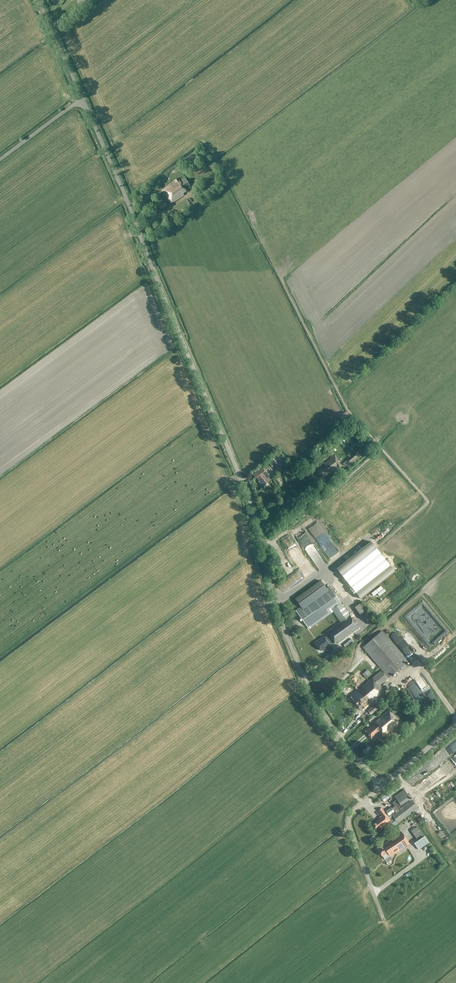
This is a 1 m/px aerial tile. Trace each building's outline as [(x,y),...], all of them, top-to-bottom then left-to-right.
[(175,182),(162,191),(171,204),(184,195),(183,193),(186,191),(185,189),(190,185),(185,178),(179,181),(177,178),(174,181),(175,182)] [(354,460),(354,459),(358,456),(363,452),(360,449),(355,453),(352,456),(351,456),(347,459),(350,463),(354,460)] [(325,464),(316,470),(321,478),(337,468),(338,469),(342,466),(337,460),(338,459),(334,454),(330,458),(331,459),(324,463),(325,464)] [(275,467),(278,464),(282,461),(278,456),(271,461),(275,467)] [(267,483),(270,481),(268,478),(269,477),(262,468),(257,472),(259,475),(256,477),(259,481),(258,482),(261,486),(262,485),(264,488),(268,485),(267,483)] [(301,527),(294,529),(297,536),(303,534),(301,527)] [(372,541),(337,569),(361,599),(396,571),(372,541)] [(295,584),(302,576),(295,571),(289,578),(295,584)] [(285,588),(292,584),(289,577),(281,581),(285,588)] [(301,607),(296,611),(309,629),(333,612),(340,622),(325,632),(327,634),(326,634),(327,635),(324,637),(324,636),(315,642),(321,651),(330,645),(329,644),(332,642),(333,643),(334,643),(337,641),(338,643),(359,628),(329,587),(326,589),(321,581),(296,599),(301,607)] [(371,593),(374,596),(383,589),(382,588),(381,586),(371,593)] [(408,620),(423,604),(420,601),(405,617),(408,620)] [(366,611),(361,604),(355,608),(360,615),(366,611)] [(398,622),(394,624),(396,628),(398,632),(406,628),(403,624),(400,625),(398,622)] [(385,631),(392,640),(396,637),(389,628),(385,631)] [(383,674),(381,671),(350,697),(362,710),(385,691),(380,685),(387,679),(386,678),(389,676),(389,677),(407,662),(381,632),(364,647),(385,672),(383,674)] [(342,644),(346,649),(357,640),(353,636),(342,644)] [(362,674),(366,678),(374,671),(371,667),(362,674)] [(368,711),(371,715),(379,708),(376,704),(368,711)] [(400,722),(389,710),(372,723),(373,725),(365,731),(371,738),(379,732),(383,737),(400,722)] [(452,753),(455,751),(453,749),(455,747),(455,740),(447,747),(452,753)] [(455,762),(455,760),(453,757),(442,768),(447,772),(455,762)] [(428,777),(432,783),(441,776),(436,770),(428,777)] [(415,773),(411,777),(415,781),(420,777),(415,773)] [(404,790),(394,797),(397,800),(394,803),(396,805),(393,808),(395,812),(388,817),(381,808),(377,810),(381,816),(377,819),(378,820),(371,825),(375,831),(376,831),(377,833),(382,829),(381,828),(386,824),(389,828),(392,825),(394,827),(418,808),(404,790)] [(381,798),(384,802),(390,798),(387,794),(381,798)] [(372,818),(377,816),(373,807),(368,810),(372,818)] [(389,816),(394,812),(391,807),(385,811),(389,816)] [(419,850),(429,843),(424,837),(417,827),(411,830),(418,841),(414,843),(419,850)] [(377,849),(382,856),(388,853),(390,857),(410,844),(402,832),(382,845),(383,846),(377,849)]
